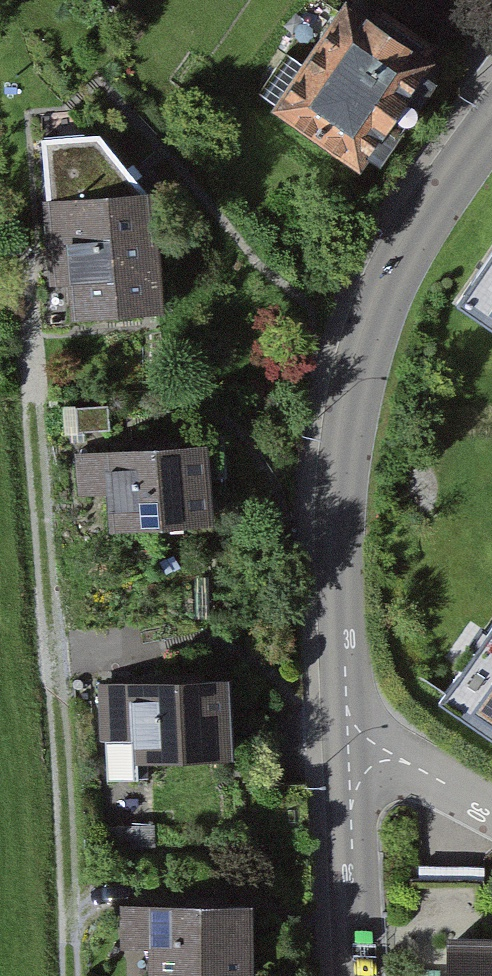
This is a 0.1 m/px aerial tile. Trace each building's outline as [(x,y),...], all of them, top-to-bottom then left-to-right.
[(427,57),(340,4),(271,119),(358,171),(427,57)] [(82,134),(24,138),(42,324),(146,316),(131,199),(82,134)] [(456,305),(491,329),(491,252),(456,305)] [(183,440),(72,454),(83,542),(194,528),(183,440)] [(439,706),(491,742),(491,626),(439,706)] [(231,681),(97,685),(98,744),(106,744),(107,783),(137,782),(137,765),(234,762),(231,681)] [(118,907),(120,948),(151,950),(153,975),(253,975),(252,908),(118,907)] [(433,941),(435,975),(491,975),(491,937),(433,941)]
